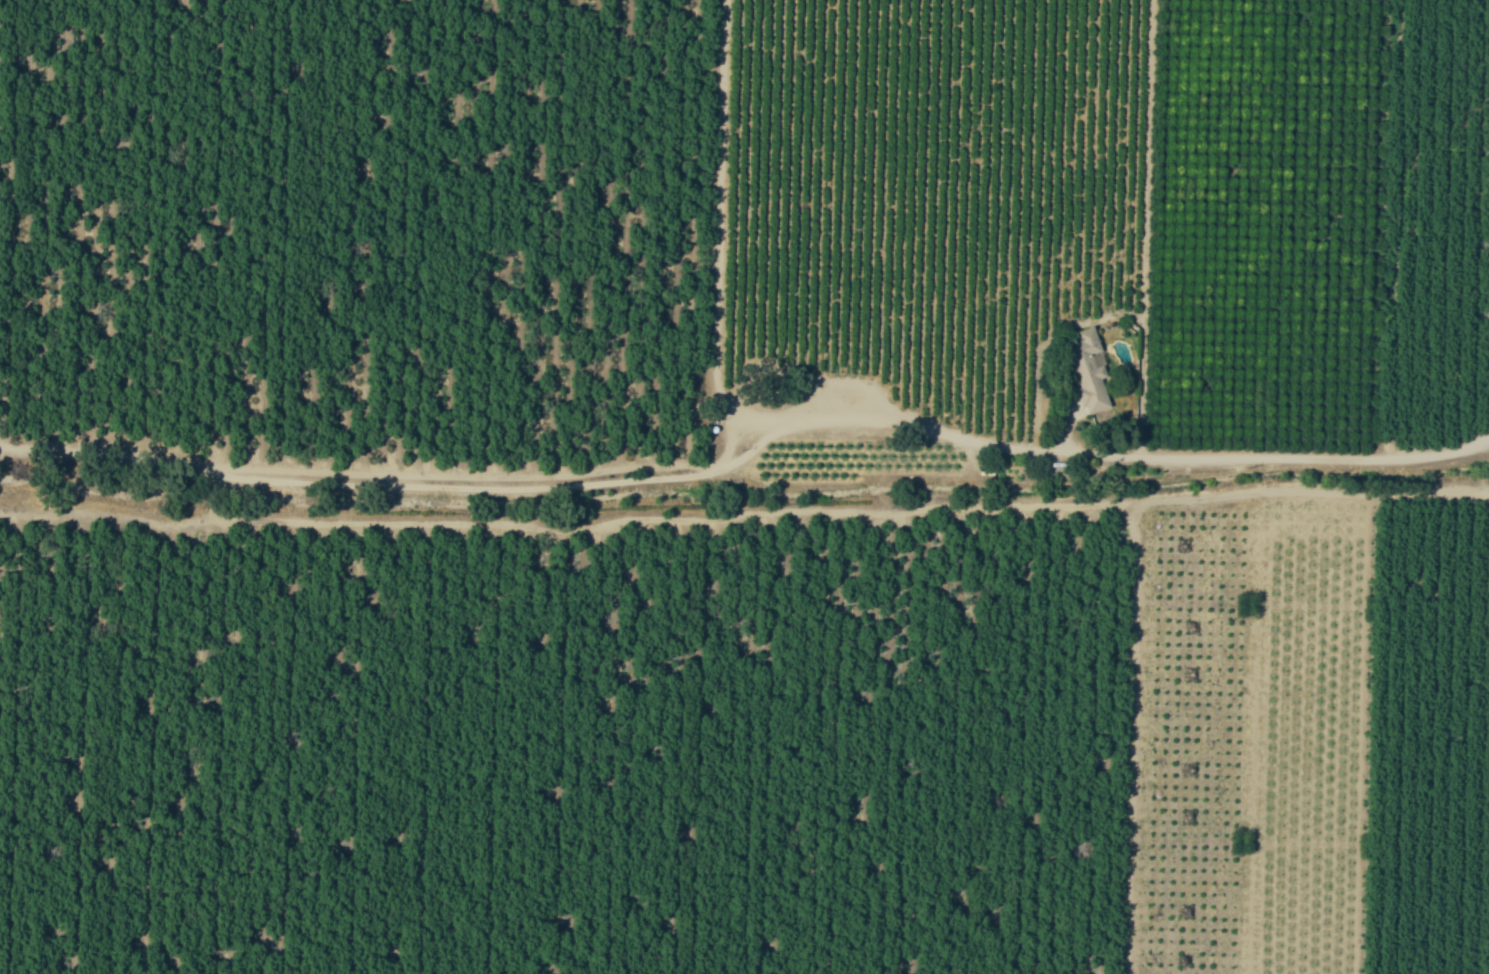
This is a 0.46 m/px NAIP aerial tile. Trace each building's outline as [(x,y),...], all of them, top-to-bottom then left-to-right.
[(1075,417),(1088,414),(1110,408),(1103,379),(1109,377),(1095,327),(1077,332),(1079,340),(1066,344),(1078,390),(1068,393),(1075,417)]
